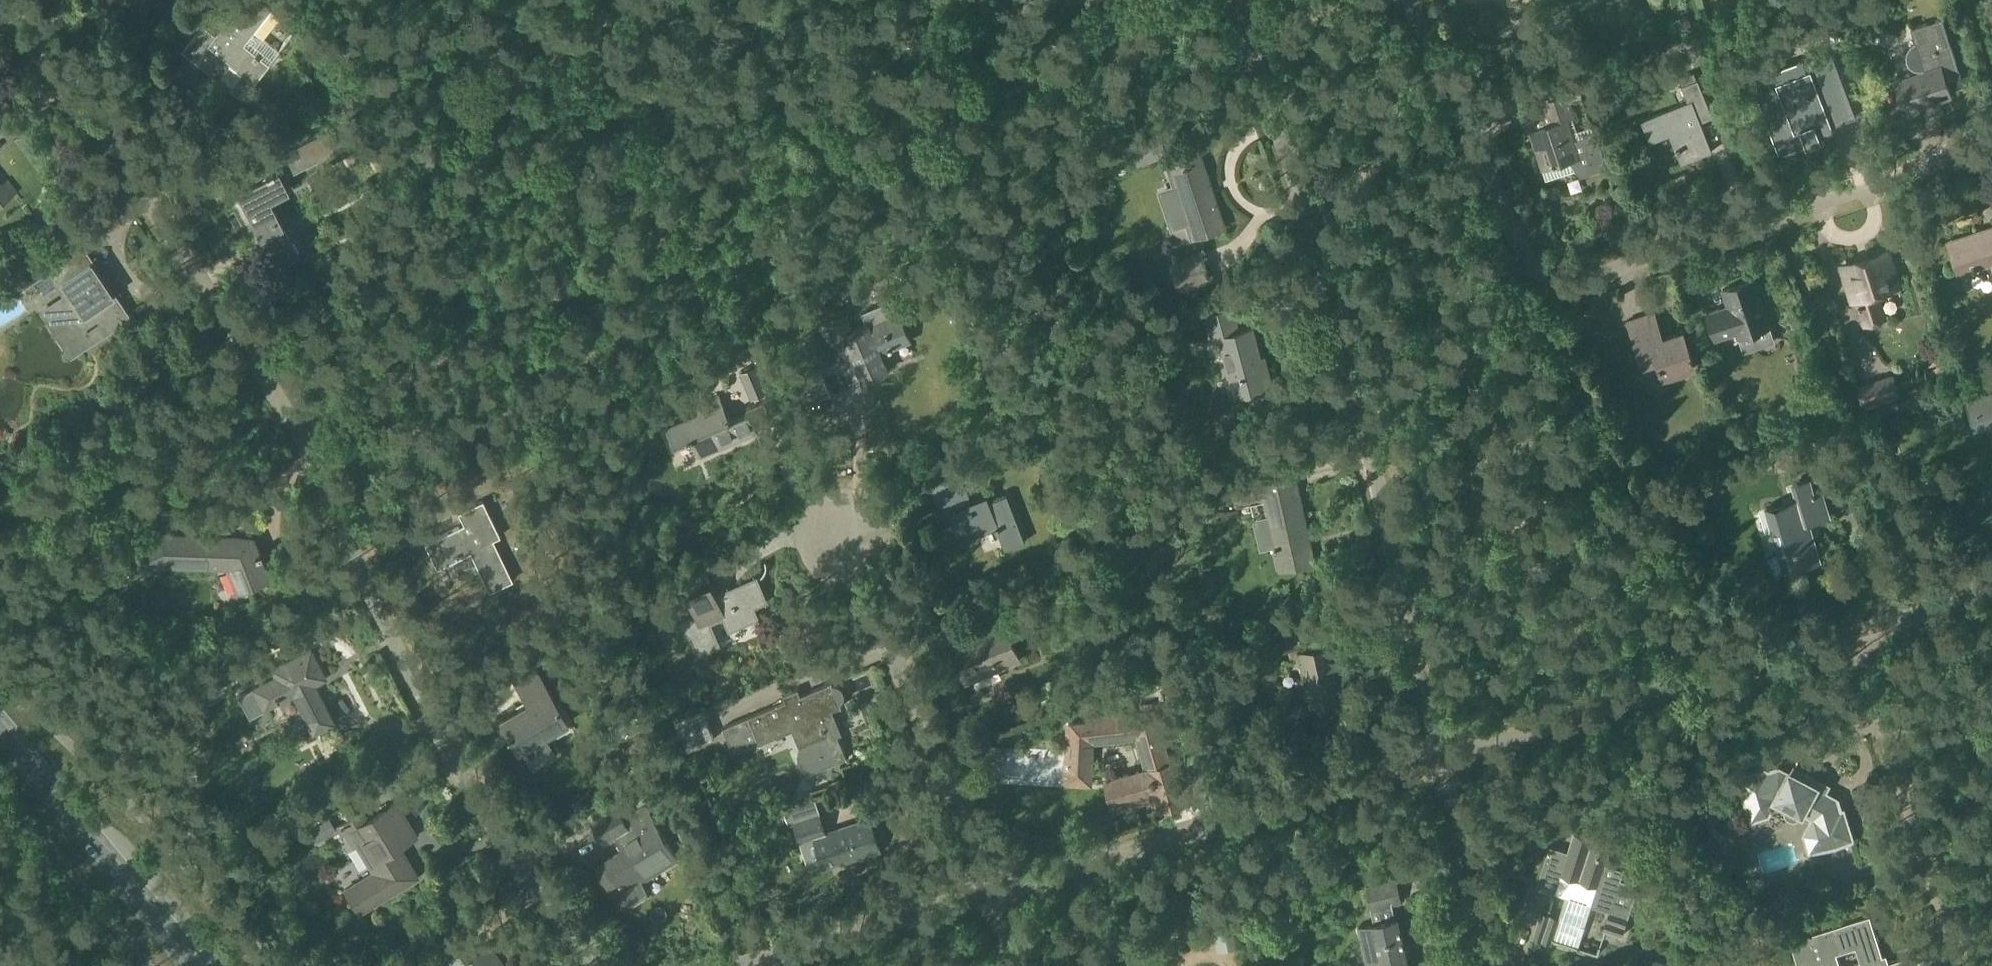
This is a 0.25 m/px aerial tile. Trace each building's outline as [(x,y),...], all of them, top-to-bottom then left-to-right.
[(169,57),(186,71),(194,61),(205,47),(228,64),(216,79),(241,99),(296,29),(285,21),(297,5),(290,0),(242,0),(214,35),(202,25),(181,51),(176,47),(169,57)] [(1028,4),(1009,15),(1015,27),(1035,17),(1028,4)] [(1678,22),(1681,31),(1690,27),(1686,18),(1678,22)] [(1907,50),(1906,55),(1906,61),(1909,65),(1913,69),(1918,71),(1924,70),(1931,68),(1937,84),(1946,81),(1961,76),(1942,18),(1910,29),(1915,44),(1911,46),(1907,50)] [(1857,117),(1831,50),(1800,61),(1804,72),(1777,83),(1775,76),(1754,84),(1752,78),(1749,79),(1778,155),(1807,145),(1806,143),(1834,132),(1832,127),(1857,117)] [(1924,70),(1894,80),(1905,111),(1951,95),(1946,81),(1937,84),(1931,68),(1924,70)] [(1691,101),(1696,114),(1709,109),(1698,80),(1680,87),(1686,103),(1691,101)] [(1521,105),(1541,169),(1569,161),(1582,178),(1608,169),(1597,135),(1576,142),(1569,119),(1575,117),(1567,94),(1549,100),(1548,97),(1521,105)] [(1334,100),(1338,112),(1349,108),(1345,96),(1334,100)] [(1691,101),(1686,103),(1640,121),(1649,143),(1669,136),(1680,164),(1711,152),(1696,114),(1691,101)] [(250,195),(239,201),(275,270),(298,258),(268,200),(287,190),(281,178),(339,147),(335,139),(330,129),(240,175),(250,195)] [(335,139),(339,147),(341,150),(353,143),(348,132),(335,139)] [(1177,188),(1159,194),(1171,230),(1189,224),(1194,237),(1225,227),(1196,145),(1166,155),(1177,188)] [(15,192),(6,181),(1,186),(0,185),(0,203),(15,192)] [(1957,274),(1991,263),(1991,265),(1991,227),(1947,242),(1957,274)] [(92,260),(78,240),(40,265),(62,298),(43,311),(70,351),(124,316),(97,275),(84,283),(76,271),(92,260)] [(1841,268),(1852,300),(1855,299),(1864,323),(1882,317),(1874,292),(1898,284),(1887,252),(1841,268)] [(1171,266),(1179,293),(1209,283),(1199,257),(1171,266)] [(22,287),(32,280),(28,273),(18,279),(22,287)] [(1707,312),(1717,339),(1738,332),(1739,335),(1770,325),(1753,278),(1723,288),(1728,305),(1707,312)] [(828,332),(839,359),(851,354),(862,381),(887,370),(880,354),(909,342),(892,301),(863,313),(868,325),(852,331),(849,324),(828,332)] [(1233,308),(1207,315),(1213,339),(1221,336),(1228,364),(1225,365),(1233,396),(1273,386),(1268,368),(1264,369),(1253,327),(1239,331),(1233,308)] [(1629,321),(1645,369),(1661,364),(1665,377),(1696,367),(1684,332),(1663,339),(1654,313),(1629,321)] [(1844,342),(1862,339),(1859,322),(1841,325),(1844,342)] [(732,369),(748,365),(743,346),(727,350),(732,369)] [(757,364),(740,371),(751,397),(768,390),(757,364)] [(799,391),(821,382),(816,371),(794,380),(799,391)] [(1893,378),(1875,383),(1880,402),(1899,396),(1897,389),(1893,378)] [(1906,390),(1908,395),(1922,392),(1920,386),(1906,390)] [(1964,401),(1972,427),(1991,421),(1991,392),(1964,401)] [(667,427),(675,447),(694,439),(700,456),(757,433),(749,413),(729,421),(719,396),(696,405),(700,414),(667,427)] [(1901,433),(1912,419),(1901,411),(1891,425),(1901,433)] [(1255,479),(1260,501),(1266,499),(1282,569),(1315,562),(1294,470),(1255,479)] [(950,510),(969,502),(958,475),(932,485),(943,513),(950,510)] [(1799,500),(1764,510),(1776,551),(1781,568),(1782,571),(1818,560),(1806,521),(1832,513),(1825,491),(1817,494),(1813,480),(1795,485),(1799,500)] [(969,502),(950,510),(959,532),(994,519),(1006,550),(1027,541),(1009,493),(991,500),(988,495),(969,502)] [(425,542),(437,568),(470,552),(489,591),(512,580),(492,539),(499,536),(482,501),(458,512),(464,524),(425,542)] [(1761,502),(1748,504),(1753,542),(1766,541),(1761,502)] [(138,546),(147,571),(160,566),(227,569),(237,593),(269,580),(253,540),(156,535),(156,539),(138,546)] [(731,597),(721,601),(718,594),(714,585),(688,596),(695,613),(696,616),(678,624),(684,639),(690,636),(698,656),(719,647),(709,623),(724,617),(728,628),(757,616),(753,608),(767,602),(757,578),(728,590),(731,597)] [(662,596),(666,606),(678,601),(674,592),(662,596)] [(988,629),(951,645),(967,682),(1021,660),(1005,622),(1013,619),(1010,611),(1008,607),(983,618),(988,629)] [(1271,641),(1274,653),(1300,647),(1298,635),(1271,641)] [(1297,652),(1310,706),(1344,698),(1331,644),(1297,652)] [(237,697),(248,717),(263,709),(264,711),(292,696),(312,734),(334,723),(314,684),(325,678),(310,650),(272,670),(275,677),(237,697)] [(566,722),(533,665),(513,676),(528,703),(501,719),(529,767),(554,752),(544,735),(566,722)] [(196,684),(204,699),(220,690),(212,675),(196,684)] [(735,752),(760,741),(762,744),(763,744),(761,741),(800,725),(809,746),(802,749),(801,755),(802,760),(804,765),(807,769),(812,772),(848,757),(849,757),(840,736),(844,734),(835,710),(844,706),(843,704),(846,699),(846,694),(845,689),(840,686),(835,685),(834,682),(803,695),(800,688),(785,695),(788,701),(725,727),(735,752)] [(674,689),(680,704),(690,700),(684,685),(674,689)] [(677,720),(690,750),(716,739),(704,709),(677,720)] [(1068,724),(1065,784),(1092,786),(1094,742),(1137,737),(1148,768),(1108,779),(1115,804),(1133,799),(1136,803),(1150,799),(1163,795),(1167,808),(1190,801),(1178,759),(1172,761),(1157,710),(1091,717),(1090,722),(1068,724)] [(974,745),(973,758),(990,759),(991,746),(974,745)] [(1743,794),(1751,820),(1767,815),(1776,798),(1786,804),(1785,807),(1791,820),(1800,815),(1802,812),(1812,818),(1809,824),(1813,836),(1815,835),(1819,847),(1850,837),(1842,811),(1838,812),(1836,806),(1839,801),(1815,788),(1811,778),(1802,773),(1798,780),(1774,767),(1772,771),(1765,773),(1764,770),(1743,777),(1748,792),(1743,794)] [(821,803),(839,796),(836,788),(818,795),(821,803)] [(342,824),(354,846),(357,844),(374,873),(346,890),(359,912),(418,877),(399,845),(416,835),(396,802),(366,820),(362,812),(342,824)] [(624,850),(605,861),(616,879),(621,888),(639,878),(660,865),(662,868),(677,859),(646,808),(624,822),(611,830),(616,837),(624,850)] [(312,830),(329,821),(323,810),(307,819),(312,830)] [(817,837),(827,833),(821,813),(797,821),(804,841),(817,837)] [(619,814),(594,829),(604,845),(616,837),(611,830),(624,822),(619,814)] [(872,819),(827,833),(817,837),(827,867),(861,855),(862,858),(882,851),(872,819)] [(1533,938),(1553,945),(1554,940),(1598,955),(1606,931),(1623,936),(1639,886),(1621,880),(1624,871),(1606,865),(1613,846),(1575,833),(1568,853),(1550,847),(1537,888),(1555,894),(1548,914),(1541,911),(1533,938)] [(639,878),(621,888),(632,906),(649,896),(639,878)] [(1367,886),(1372,908),(1401,901),(1396,880),(1367,886)] [(1359,927),(1368,965),(1409,965),(1398,918),(1395,919),(1391,904),(1372,908),(1375,923),(1359,927)] [(1235,911),(1243,922),(1251,917),(1244,905),(1235,911)] [(1796,965),(1803,965),(1808,964),(1809,965),(1906,965),(1903,957),(1883,964),(1868,916),(1788,941),(1796,965)] [(1214,928),(1219,953),(1239,948),(1234,924),(1214,928)] [(454,965),(504,965),(489,945),(477,953),(461,930),(439,945),(454,965)]
